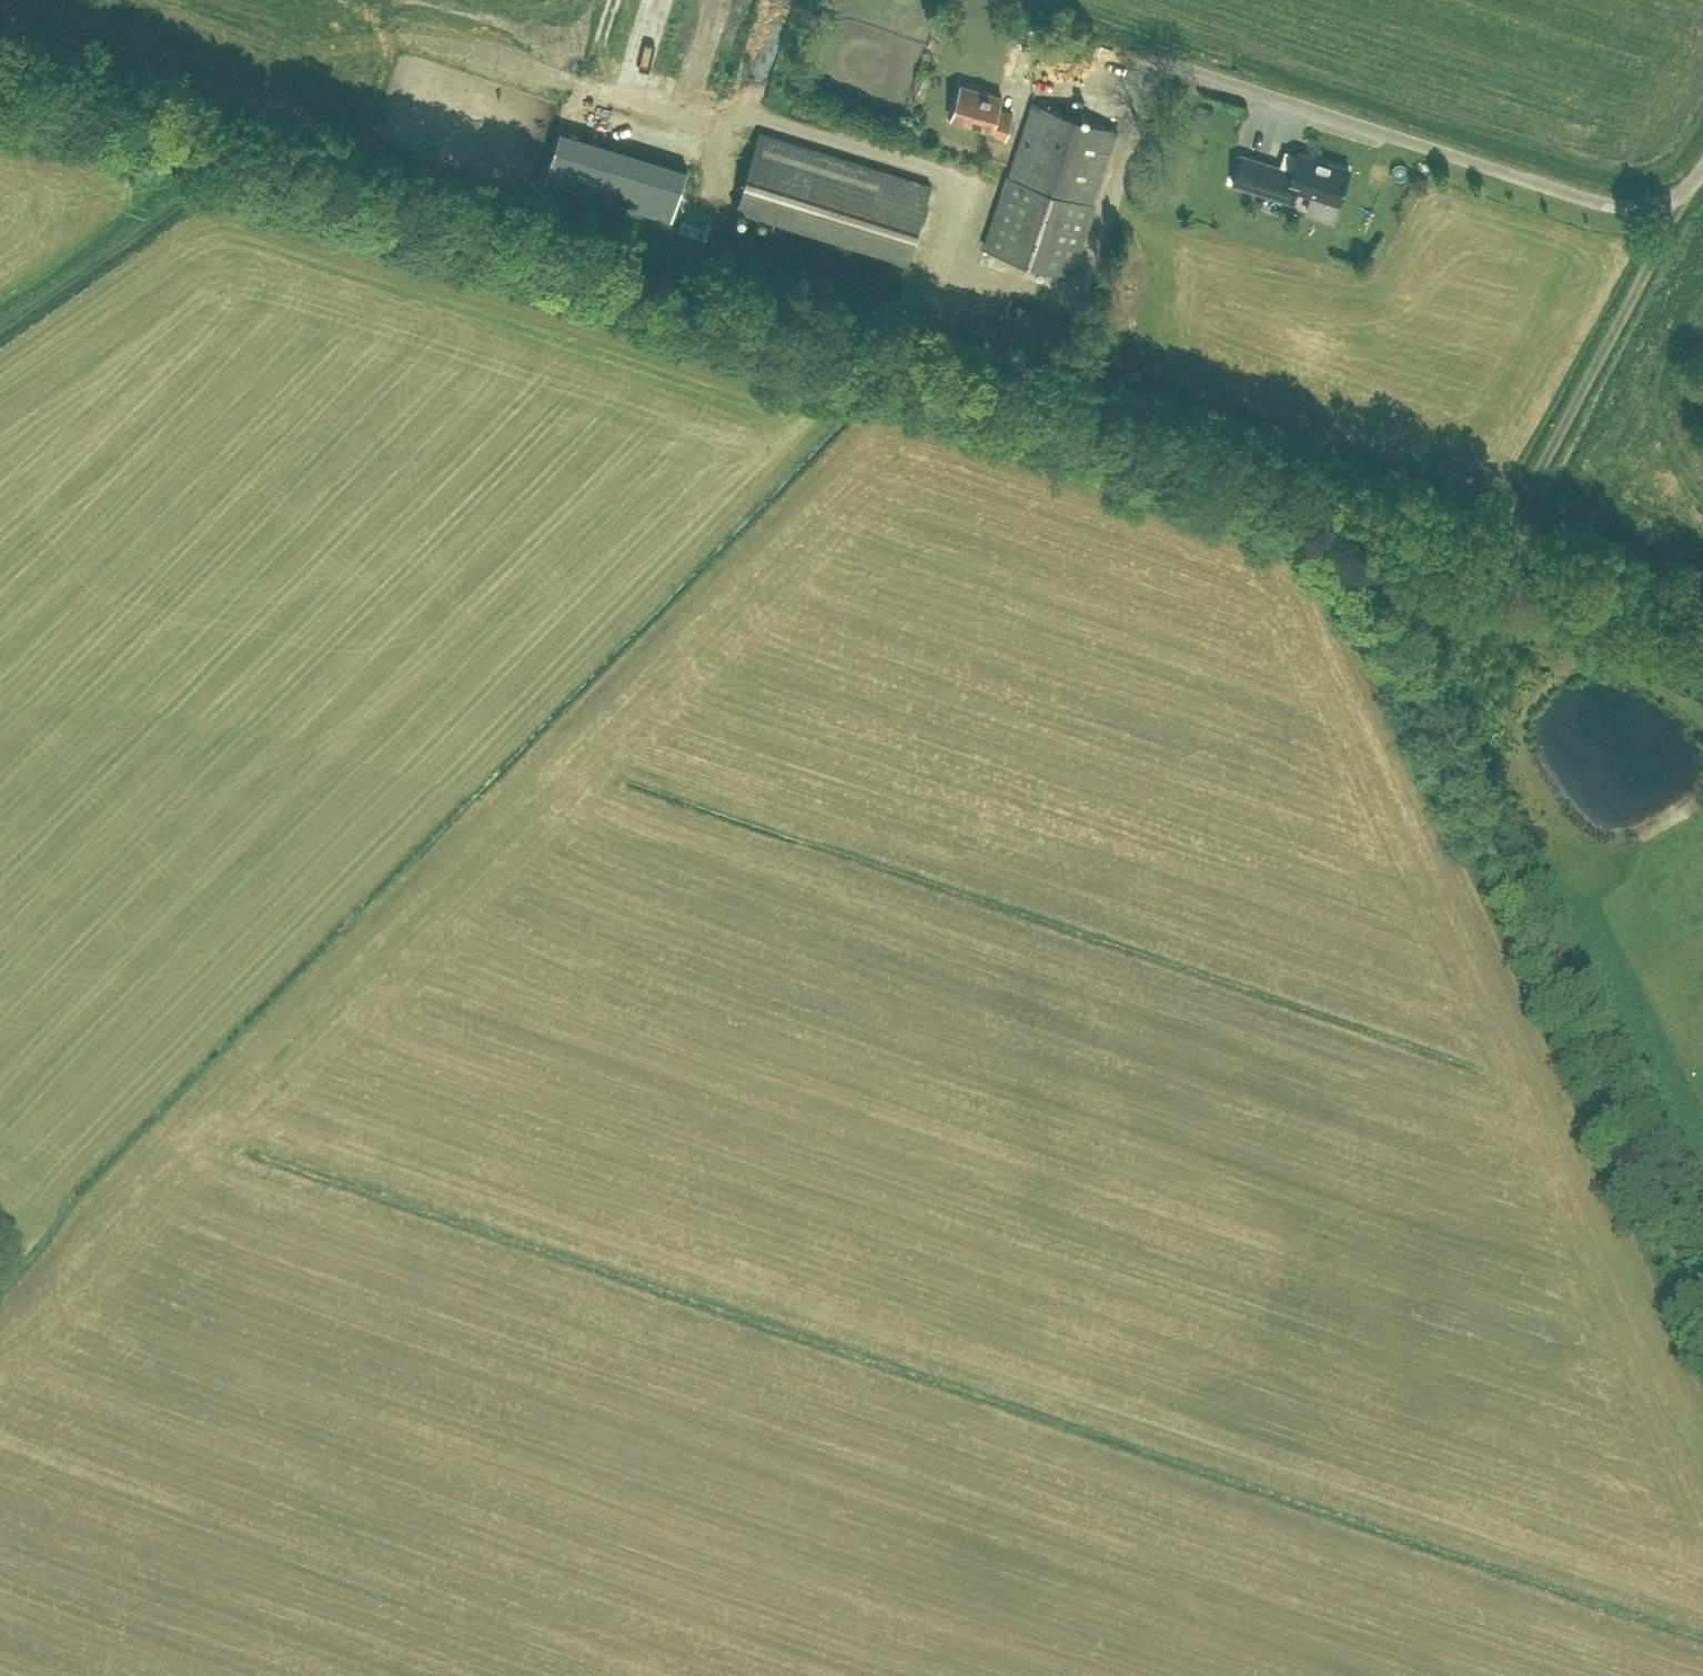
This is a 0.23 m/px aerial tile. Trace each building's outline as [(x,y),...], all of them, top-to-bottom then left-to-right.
[(999,94),(959,83),(950,117),(987,128),(986,132),(1003,137),(1011,110),(996,106),(999,94)] [(1117,128),(1032,100),(984,246),(1069,274),(1117,128)] [(687,167),(561,127),(544,181),(671,220),(687,167)] [(929,183),(761,131),(737,207),(906,259),(929,183)] [(1232,176),(1292,195),(1294,187),(1337,200),(1348,166),(1297,150),(1291,170),(1239,153),(1232,176)]
